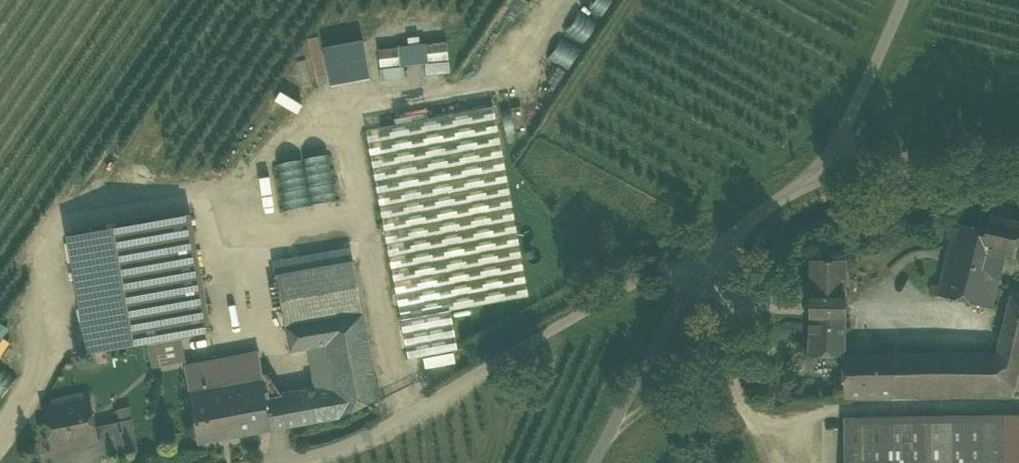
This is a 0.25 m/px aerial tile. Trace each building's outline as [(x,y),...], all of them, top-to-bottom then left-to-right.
[(569,32),(587,41),(597,22),(579,12),(569,32)] [(410,46),(380,48),(382,78),(406,77),(406,67),(426,66),(427,75),(451,74),(450,43),(423,45),(422,37),(409,37),(410,46)] [(550,55),(568,68),(581,50),(563,37),(550,55)] [(363,40),(323,48),(331,86),(371,78),(363,40)] [(493,106),(367,130),(410,359),(458,350),(451,310),(528,296),(493,106)] [(330,155),(277,165),(285,211),(338,202),(330,155)] [(991,308),(1004,256),(1014,258),(1018,236),(1018,224),(1010,222),(1013,208),(993,204),(990,217),(986,232),(955,225),(954,228),(949,226),(946,239),(951,240),(940,287),(931,285),(930,293),(991,308)] [(87,342),(89,354),(120,349),(158,342),(180,338),(212,333),(191,214),(68,236),(78,291),(87,342)] [(275,264),(277,276),(353,263),(350,251),(275,264)] [(810,261),(810,300),(845,300),(846,262),(846,261),(810,261)] [(354,262),(353,263),(277,276),(286,327),(364,313),(354,262)] [(1014,396),(1015,389),(1018,374),(1018,306),(1011,304),(1012,296),(1011,296),(1009,304),(997,355),(844,357),(845,398),(1014,396)] [(1012,296),(1011,304),(1018,306),(1018,298),(1012,296)] [(810,308),(810,317),(845,317),(845,308),(845,300),(810,300),(810,308)] [(380,399),(364,313),(286,327),(291,352),(308,349),(326,346),(334,386),(316,389),(308,391),(310,403),(284,408),(287,428),(342,418),(380,399)] [(844,357),(845,317),(810,317),(809,357),(821,357),(844,357)] [(180,338),(158,342),(162,366),(185,362),(180,338)] [(308,349),(316,389),(334,386),(326,346),(308,349)] [(223,386),(223,387),(264,381),(260,354),(185,369),(189,390),(223,386)] [(267,399),(264,381),(223,387),(228,417),(268,411),(267,399)] [(189,390),(199,444),(270,431),(267,412),(268,412),(268,411),(228,417),(223,387),(223,386),(189,390)] [(308,391),(267,399),(268,411),(284,408),(310,403),(308,391)] [(47,412),(55,449),(97,440),(94,428),(89,403),(47,412)] [(270,431),(287,428),(284,408),(268,411),(268,412),(267,412),(270,431)] [(1006,419),(1006,462),(1018,462),(1018,418),(1006,419)] [(102,439),(106,459),(139,452),(133,419),(94,428),(97,440),(102,439)] [(1006,419),(846,421),(846,462),(1006,462),(1006,419)]
